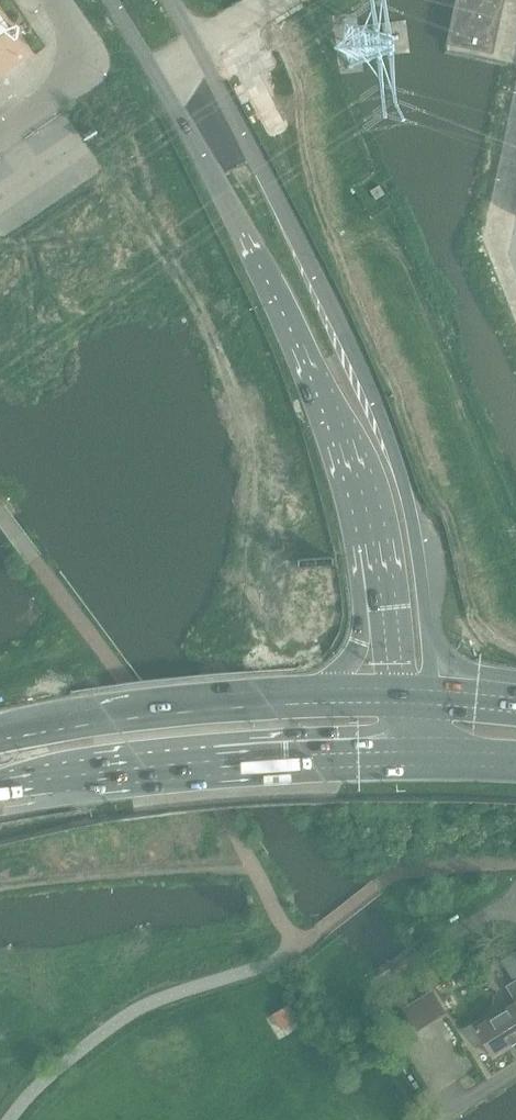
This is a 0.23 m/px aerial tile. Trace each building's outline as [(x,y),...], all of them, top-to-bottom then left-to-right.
[(445,45),(493,54),(504,0),(455,0),(445,45)] [(10,30),(0,15),(0,36),(10,30)] [(376,201),(385,195),(379,186),(370,192),(376,201)] [(506,987),(515,1003),(474,1029),(492,1058),(515,1043),(515,980),(506,987)] [(416,1029),(443,1012),(430,992),(404,1010),(416,1029)] [(451,996),(442,1002),(448,1010),(457,1005),(451,996)] [(288,1006),(272,1015),(281,1030),(298,1021),(288,1006)]
